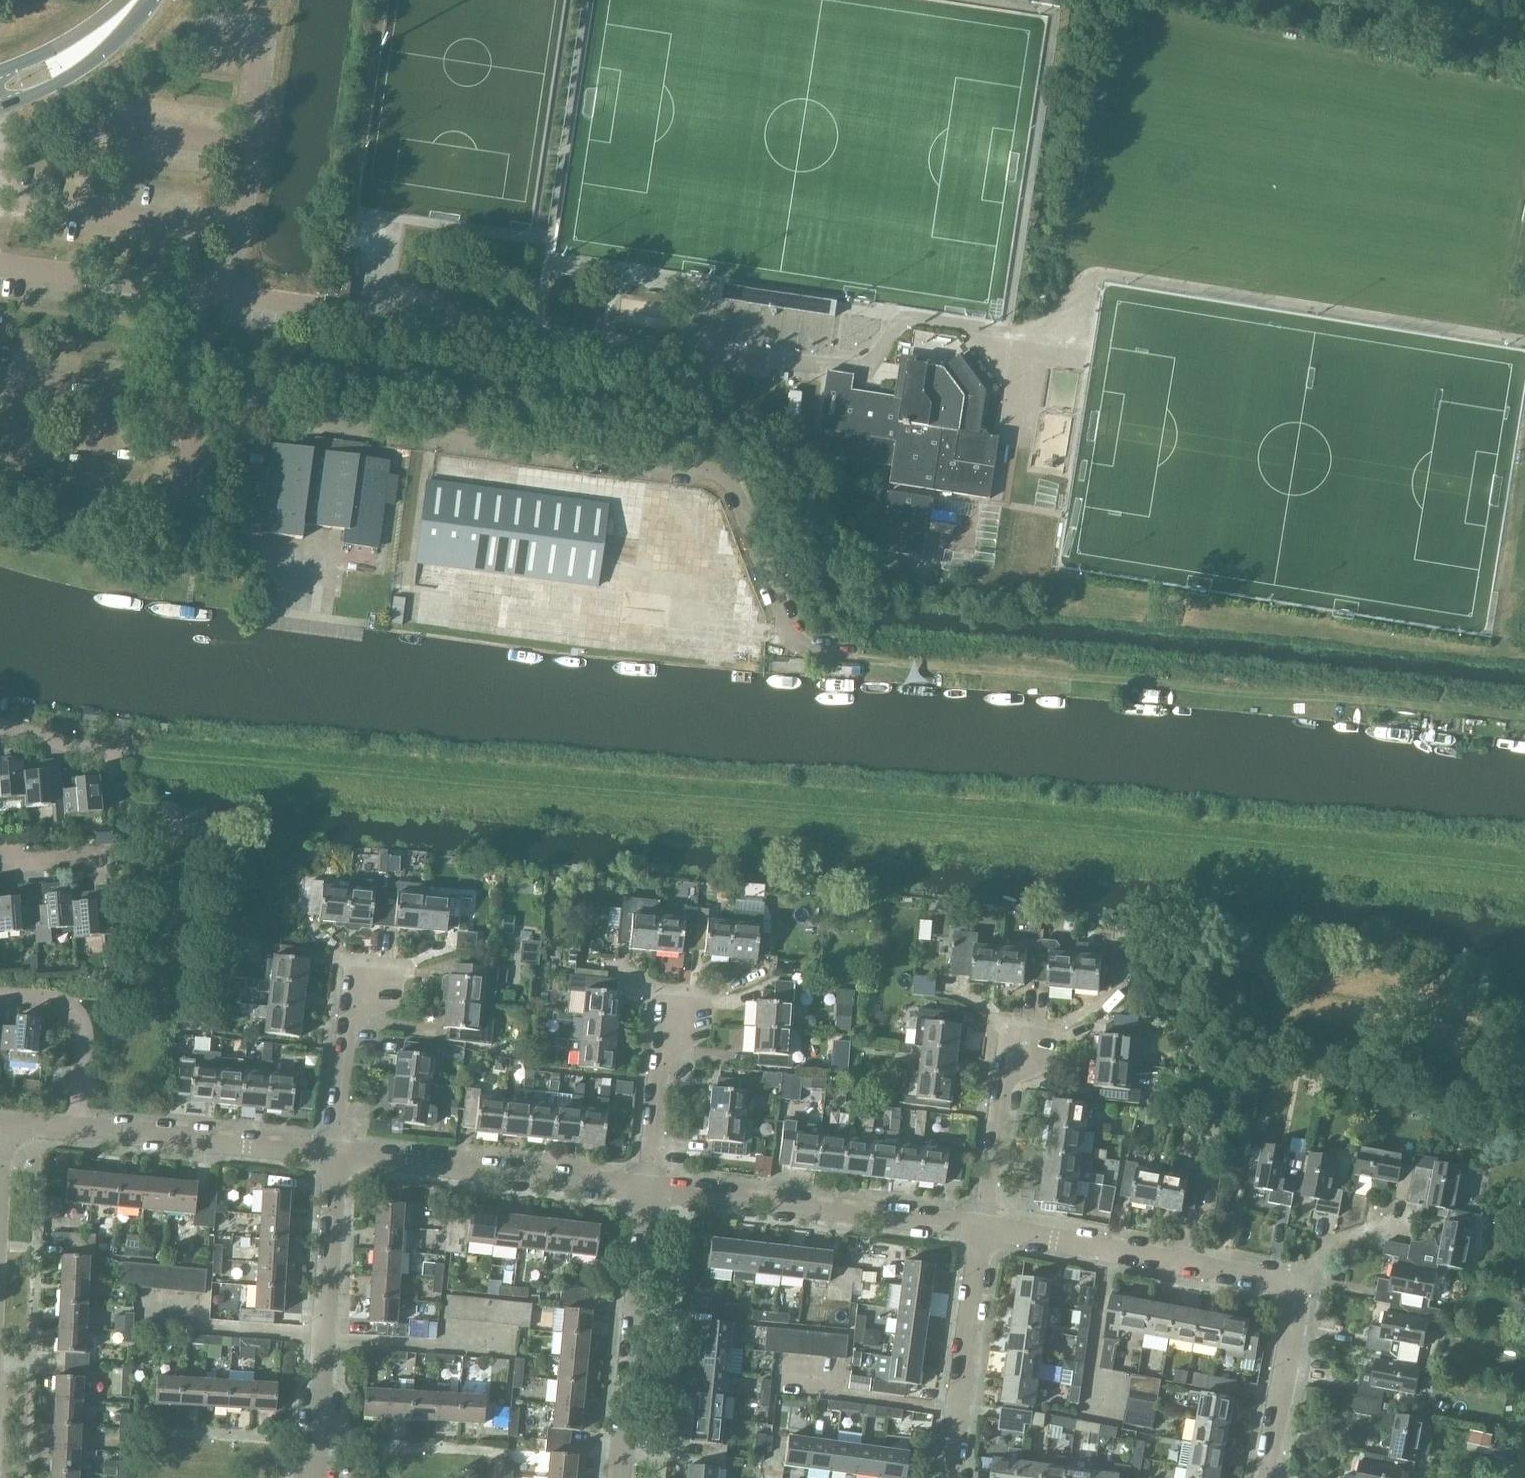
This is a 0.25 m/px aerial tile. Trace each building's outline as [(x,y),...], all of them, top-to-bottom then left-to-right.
[(893,466),(891,484),(991,500),(1000,438),(980,436),(987,392),(961,356),(945,368),(909,363),(904,399),(853,391),(855,376),(828,372),(816,455),(893,466)] [(302,539),(304,525),(344,531),(343,544),(377,549),(387,476),(357,471),(358,458),(359,458),(359,457),(313,451),(313,450),(271,444),(271,446),(272,446),(268,470),(237,466),(229,531),(228,531),(228,532),(259,536),(259,534),(302,539)] [(416,563),(597,587),(608,506),(427,481),(416,563)] [(883,535),(881,551),(924,558),(933,498),(889,492),(883,535)] [(937,553),(930,551),(926,576),(933,577),(998,586),(1002,562),(937,553)] [(1065,590),(1063,603),(1071,604),(1073,592),(1068,591),(1065,590)] [(18,764),(17,758),(1,759),(2,765),(0,766),(0,800),(24,798),(22,764),(18,764)] [(48,783),(46,762),(22,764),(24,798),(25,808),(63,805),(62,792),(61,782),(48,783)] [(62,792),(63,805),(64,816),(102,813),(99,773),(84,774),(84,780),(75,780),(76,791),(62,792)] [(361,929),(361,926),(372,927),(372,922),(384,923),(387,888),(375,887),(376,882),(355,880),(349,884),(349,889),(346,924),(345,928),(348,931),(358,931),(361,929)] [(308,916),(320,917),(323,887),(323,883),(311,881),(308,916)] [(35,931),(73,928),(71,905),(70,894),(69,884),(45,886),(47,906),(33,908),(35,931)] [(319,922),(346,924),(349,889),(323,887),(320,917),(319,922)] [(398,889),(387,888),(384,923),(395,924),(398,889)] [(70,894),(73,928),(74,939),(112,936),(110,912),(96,913),(94,892),(70,894)] [(398,894),(395,924),(394,929),(421,931),(424,896),(398,894)] [(450,899),(447,928),(459,929),(462,895),(450,894),(450,899)] [(424,896),(421,931),(447,934),(447,928),(450,899),(424,896)] [(35,931),(33,908),(19,909),(18,898),(0,900),(0,934),(35,931)] [(619,944),(630,945),(633,915),(634,911),(622,910),(619,944)] [(735,913),(734,925),(731,959),(740,960),(740,964),(742,967),(753,968),(755,965),(756,962),(757,962),(757,957),(769,958),(772,923),(762,923),(763,915),(735,913)] [(630,950),(656,953),(659,918),(633,915),(630,945),(630,950)] [(682,950),(694,951),(697,917),(685,915),(685,920),(659,918),(656,953),(682,955),(682,950)] [(709,918),(697,917),(694,951),(705,952),(705,957),(731,959),(734,925),(708,922),(709,918)] [(951,962),(974,963),(973,982),(1000,985),(1003,949),(978,947),(978,936),(958,934),(956,954),(952,956),(951,962)] [(1078,956),(1075,991),(1101,993),(1101,988),(1104,958),(1089,957),(1090,945),(1079,944),(1078,956)] [(274,957),(303,960),(305,949),(271,945),(269,957),(274,957)] [(1038,982),(1041,948),(1029,947),(1029,951),(1003,949),(1000,985),(1026,986),(1027,981),(1038,982)] [(1075,991),(1078,956),(1052,954),(1053,949),(1041,948),(1038,982),(1049,983),(1049,988),(1075,991)] [(1104,958),(1101,988),(1113,989),(1115,968),(1116,955),(1104,954),(1104,958)] [(274,957),(271,983),(305,987),(308,961),(303,960),(274,957)] [(950,980),(973,982),(974,963),(951,962),(950,980)] [(454,977),(446,976),(441,980),(439,995),(443,1000),(447,1000),(446,1003),(481,1006),(481,1007),(494,1008),(498,970),(455,966),(454,977)] [(927,983),(927,976),(915,975),(913,999),(936,1001),(937,983),(927,983)] [(585,991),(616,994),(617,981),(570,976),(568,991),(585,992),(585,991)] [(244,989),(258,990),(259,981),(246,979),(244,989)] [(271,983),(268,1008),(302,1012),(305,987),(271,983)] [(793,1004),(793,1005),(797,1005),(798,993),(763,990),(763,1002),(793,1004)] [(583,1017),(618,1021),(620,994),(616,994),(585,991),(585,992),(583,1017)] [(791,1030),(793,1005),(793,1004),(763,1002),(757,1002),(756,1028),(791,1030)] [(481,1006),(446,1003),(444,1029),(449,1029),(479,1032),(481,1007),(481,1006)] [(242,1014),(255,1015),(256,1007),(243,1005),(242,1014)] [(266,1017),(264,1034),(299,1039),(302,1012),(268,1008),(256,1007),(255,1015),(266,1017)] [(921,1009),(916,1046),(926,1047),(925,1048),(960,1052),(961,1046),(967,1047),(968,1036),(962,1035),(963,1026),(958,1025),(960,1014),(921,1009)] [(557,1023),(570,1024),(571,1015),(558,1014),(557,1023)] [(618,1021),(583,1017),(580,1043),(615,1046),(618,1021)] [(0,1041),(0,1051),(37,1054),(40,1020),(16,1018),(15,1028),(1,1027),(0,1041)] [(1137,1039),(1141,1039),(1143,1027),(1108,1024),(1107,1036),(1137,1039)] [(791,1030),(756,1028),(754,1054),(759,1054),(789,1056),(791,1030)] [(479,1032),(449,1029),(447,1041),(482,1044),(483,1032),(479,1032)] [(1102,1035),(1099,1061),(1134,1065),(1137,1039),(1107,1036),(1102,1035)] [(555,1049),(568,1050),(569,1040),(556,1040),(555,1049)] [(64,1058),(65,1042),(51,1041),(50,1056),(64,1058)] [(433,1057),(433,1058),(437,1058),(439,1046),(405,1042),(403,1054),(433,1057)] [(615,1046),(580,1043),(578,1069),(613,1072),(615,1046)] [(899,1053),(912,1055),(913,1045),(900,1044),(899,1053)] [(235,1060),(245,1061),(246,1048),(237,1047),(235,1060)] [(261,1062),(270,1063),(272,1048),(263,1047),(261,1062)] [(957,1077),(960,1052),(925,1048),(922,1073),(957,1077)] [(287,1065),(296,1066),(297,1053),(288,1052),(287,1065)] [(398,1053),(395,1079),(430,1083),(433,1058),(433,1057),(403,1054),(398,1053)] [(189,1102),(215,1105),(218,1070),(220,1055),(208,1054),(206,1069),(193,1068),(193,1062),(180,1061),(177,1096),(189,1097),(189,1102)] [(759,1054),(758,1065),(758,1066),(792,1068),(793,1056),(789,1056),(759,1054)] [(486,1065),(500,1067),(501,1058),(487,1057),(486,1065)] [(1134,1065),(1099,1061),(1097,1087),(1102,1088),(1131,1091),(1132,1090),(1134,1065)] [(922,1073),(897,1069),(896,1078),(908,1080),(908,1083),(921,1085),(919,1099),(954,1103),(957,1077),(922,1073)] [(215,1105),(240,1107),(244,1072),(218,1070),(215,1105)] [(266,1110),(269,1075),(244,1072),(240,1107),(266,1110)] [(292,1112),(295,1077),(269,1075),(266,1110),(292,1112)] [(390,1094),(392,1095),(393,1095),(392,1105),(397,1106),(395,1117),(395,1119),(396,1121),(396,1122),(397,1123),(398,1123),(399,1123),(429,1127),(430,1127),(431,1127),(432,1126),(433,1126),(434,1125),(434,1124),(434,1123),(435,1114),(435,1113),(435,1111),(434,1110),(433,1109),(431,1109),(427,1108),(430,1083),(395,1079),(389,1078),(388,1089),(388,1091),(388,1092),(389,1093),(390,1094)] [(747,1092),(747,1093),(752,1093),(753,1081),(718,1078),(717,1089),(747,1092)] [(522,1091),(532,1093),(533,1080),(524,1079),(522,1091)] [(599,1100),(609,1101),(611,1081),(601,1081),(599,1100)] [(548,1094),(558,1095),(559,1082),(550,1082),(548,1094)] [(556,1107),(552,1142),(578,1145),(581,1110),(585,1085),(575,1084),(573,1096),(571,1096),(570,1109),(556,1107)] [(1131,1091),(1102,1088),(1100,1099),(1135,1103),(1136,1091),(1132,1090),(1131,1091)] [(475,1133),(501,1136),(505,1101),(480,1099),(481,1090),(467,1089),(463,1128),(476,1130),(475,1133)] [(712,1089),(710,1115),(745,1118),(747,1093),(747,1092),(717,1089),(712,1089)] [(1056,1100),(1052,1126),(1087,1131),(1091,1105),(1056,1100)] [(527,1139),(531,1104),(505,1101),(501,1136),(527,1139)] [(552,1142),(556,1107),(531,1104),(527,1139),(552,1142)] [(581,1110),(578,1145),(604,1148),(608,1113),(581,1110)] [(745,1118),(710,1115),(707,1141),(712,1142),(742,1144),(745,1118)] [(820,1137),(816,1171),(842,1174),(846,1140),(849,1116),(839,1115),(838,1127),(835,1127),(834,1138),(820,1137)] [(846,1140),(842,1174),(867,1177),(871,1143),(874,1117),(862,1116),(859,1141),(846,1140)] [(885,1144),(871,1143),(867,1177),(893,1180),(897,1145),(899,1122),(890,1121),(889,1133),(886,1133),(885,1144)] [(790,1169),(816,1171),(821,1126),(784,1122),(783,1128),(779,1162),(791,1164),(790,1169)] [(915,1135),(924,1136),(925,1123),(916,1123),(915,1135)] [(1098,1133),(1111,1135),(1112,1126),(1099,1124),(1098,1133)] [(1052,1126),(1049,1151),(1083,1156),(1087,1131),(1052,1126)] [(742,1144),(712,1142),(711,1153),(746,1156),(747,1145),(742,1144)] [(918,1183),(944,1186),(945,1180),(961,1182),(965,1145),(937,1142),(936,1150),(922,1148),(918,1183)] [(893,1180),(918,1183),(922,1148),(897,1145),(893,1180)] [(1293,1207),(1297,1187),(1296,1187),(1297,1182),(1296,1182),(1285,1179),(1290,1149),(1265,1145),(1261,1164),(1251,1162),(1248,1178),(1258,1180),(1257,1188),(1272,1191),(1270,1203),(1293,1207)] [(1395,1199),(1408,1202),(1415,1166),(1403,1164),(1405,1157),(1362,1149),(1357,1174),(1373,1177),(1373,1181),(1383,1189),(1387,1190),(1389,1180),(1399,1182),(1395,1199)] [(1094,1158),(1107,1161),(1109,1152),(1095,1150),(1094,1158)] [(1049,1151),(1045,1177),(1080,1181),(1083,1156),(1049,1151)] [(1296,1187),(1297,1187),(1306,1189),(1304,1197),(1319,1199),(1317,1211),(1340,1216),(1345,1191),(1332,1188),(1338,1158),(1312,1153),(1308,1173),(1304,1172),(1296,1182),(1297,1182),(1296,1187)] [(1438,1216),(1448,1217),(1449,1218),(1450,1209),(1455,1210),(1456,1210),(1463,1167),(1439,1163),(1439,1158),(1417,1154),(1415,1166),(1408,1202),(1420,1204),(1422,1196),(1431,1198),(1429,1206),(1440,1208),(1438,1216)] [(754,1176),(769,1178),(772,1159),(757,1157),(754,1176)] [(1122,1196),(1133,1198),(1139,1169),(1140,1164),(1128,1162),(1122,1196)] [(1133,1203),(1158,1208),(1165,1173),(1139,1169),(1133,1198),(1133,1203)] [(1178,1176),(1165,1173),(1158,1208),(1184,1212),(1185,1207),(1191,1173),(1191,1172),(1179,1169),(1178,1176)] [(65,1203),(91,1206),(94,1175),(68,1172),(65,1203)] [(1191,1173),(1185,1207),(1196,1210),(1203,1175),(1191,1173)] [(1091,1184),(1104,1185),(1105,1177),(1092,1174),(1091,1184)] [(91,1206),(117,1208),(120,1177),(94,1175),(91,1206)] [(117,1208),(143,1210),(145,1180),(120,1177),(117,1208)] [(1080,1181),(1045,1177),(1042,1202),(1076,1207),(1080,1181)] [(143,1210),(168,1213),(171,1182),(145,1180),(143,1210)] [(168,1213),(194,1215),(197,1184),(171,1182),(168,1213)] [(1112,1213),(1116,1188),(1104,1186),(1101,1202),(1099,1211),(1112,1213)] [(263,1191),(261,1215),(288,1217),(290,1193),(263,1191)] [(197,1192),(194,1215),(193,1226),(205,1228),(207,1210),(209,1193),(197,1192)] [(209,1193),(207,1210),(215,1211),(217,1194),(209,1193)] [(377,1203),(375,1227),(402,1229),(403,1205),(377,1203)] [(1385,1254),(1405,1258),(1405,1257),(1410,1258),(1420,1263),(1419,1267),(1439,1271),(1440,1265),(1466,1269),(1474,1226),(1472,1226),(1474,1213),(1456,1210),(1455,1210),(1450,1209),(1449,1218),(1448,1217),(1445,1232),(1435,1230),(1435,1235),(1436,1239),(1422,1244),(1422,1247),(1387,1241),(1385,1254)] [(205,1228),(208,1228),(214,1228),(215,1211),(207,1210),(205,1228)] [(468,1243),(494,1246),(498,1216),(471,1213),(470,1221),(468,1243)] [(286,1241),(288,1217),(261,1215),(260,1239),(286,1241)] [(494,1246),(520,1249),(523,1219),(498,1216),(494,1246)] [(450,1218),(448,1235),(456,1236),(458,1219),(450,1218)] [(456,1236),(454,1253),(467,1255),(468,1243),(470,1221),(458,1219),(456,1236)] [(549,1221),(523,1219),(520,1249),(545,1252),(549,1221)] [(545,1252),(571,1255),(574,1224),(549,1221),(545,1252)] [(83,1245),(95,1246),(96,1223),(89,1223),(88,1235),(84,1234),(83,1245)] [(574,1224),(571,1255),(597,1258),(601,1227),(574,1224)] [(375,1227),(374,1251),(400,1253),(402,1229),(375,1227)] [(71,1244),(83,1245),(84,1234),(72,1234),(71,1244)] [(446,1252),(454,1253),(456,1236),(448,1235),(446,1252)] [(285,1265),(286,1241),(260,1239),(258,1263),(285,1265)] [(733,1271),(736,1242),(712,1239),(708,1268),(733,1271)] [(733,1271),(756,1274),(760,1245),(736,1242),(733,1271)] [(62,1256),(61,1280),(88,1282),(89,1258),(94,1258),(95,1246),(83,1245),(71,1244),(70,1256),(62,1256)] [(760,1245),(756,1274),(780,1277),(784,1248),(760,1245)] [(213,1246),(213,1260),(222,1261),(223,1247),(213,1246)] [(124,1248),(124,1257),(138,1258),(139,1249),(124,1248)] [(780,1277),(804,1280),(808,1251),(784,1248),(780,1277)] [(138,1258),(153,1259),(153,1250),(139,1249),(138,1258)] [(374,1251),(372,1275),(399,1277),(400,1253),(374,1251)] [(804,1280),(828,1283),(829,1283),(831,1266),(832,1254),(808,1251),(804,1280)] [(1410,1317),(1430,1321),(1440,1323),(1442,1312),(1427,1309),(1429,1299),(1434,1299),(1439,1271),(1419,1267),(1420,1263),(1410,1258),(1405,1257),(1405,1258),(1403,1267),(1395,1265),(1392,1280),(1380,1278),(1376,1302),(1396,1305),(1401,1306),(1411,1313),(1410,1317)] [(222,1261),(213,1260),(212,1276),(221,1276),(222,1261)] [(905,1262),(902,1286),(930,1290),(934,1266),(905,1262)] [(120,1275),(131,1276),(132,1264),(122,1263),(120,1275)] [(258,1263),(257,1287),(283,1289),(285,1265),(258,1263)] [(143,1289),(145,1265),(132,1264),(131,1276),(130,1288),(143,1289)] [(432,1293),(441,1294),(444,1265),(435,1264),(432,1293)] [(155,1290),(157,1266),(145,1265),(143,1289),(155,1290)] [(167,1291),(170,1267),(157,1266),(155,1290),(167,1291)] [(826,1299),(838,1300),(842,1268),(831,1266),(829,1283),(828,1283),(826,1299)] [(182,1268),(170,1267),(167,1291),(180,1292),(182,1268)] [(192,1293),(194,1269),(182,1268),(180,1292),(192,1293)] [(853,1283),(855,1269),(842,1268),(838,1300),(851,1302),(853,1283)] [(205,1294),(207,1271),(194,1269),(192,1293),(205,1294)] [(855,1269),(853,1283),(861,1284),(863,1270),(855,1269)] [(131,1276),(120,1275),(119,1286),(130,1288),(131,1276)] [(372,1275),(371,1299),(397,1301),(399,1277),(372,1275)] [(1013,1303),(1017,1303),(1050,1308),(1053,1283),(1021,1278),(1019,1294),(1014,1294),(1013,1303)] [(87,1306),(88,1282),(61,1280),(60,1304),(87,1306)] [(562,1297),(574,1298),(575,1288),(563,1286),(562,1297)] [(930,1290),(902,1286),(898,1310),(927,1314),(930,1290)] [(1078,1311),(1082,1312),(1092,1313),(1096,1288),(1081,1286),(1078,1311)] [(239,1323),(273,1325),(274,1312),(282,1313),(283,1289),(257,1287),(255,1311),(240,1310),(239,1323)] [(512,1297),(513,1288),(499,1287),(498,1295),(512,1297)] [(528,1290),(513,1288),(512,1297),(527,1298),(528,1290)] [(574,1298),(586,1299),(587,1289),(575,1288),(574,1298)] [(1123,1320),(1121,1330),(1146,1335),(1152,1303),(1137,1300),(1137,1295),(1120,1292),(1115,1318),(1123,1320)] [(445,1320),(457,1321),(460,1297),(447,1296),(445,1320)] [(460,1297),(457,1321),(470,1322),(472,1298),(460,1297)] [(586,1299),(574,1298),(562,1297),(561,1310),(565,1310),(565,1309),(585,1311),(586,1299)] [(470,1322),(482,1323),(485,1299),(472,1298),(470,1322)] [(1152,1303),(1146,1335),(1171,1339),(1177,1307),(1176,1307),(1161,1305),(1162,1300),(1152,1298),(1152,1303)] [(397,1301),(371,1299),(369,1323),(377,1324),(396,1325),(397,1301)] [(482,1323),(495,1325),(497,1301),(485,1299),(482,1323)] [(495,1325),(507,1326),(509,1302),(497,1301),(495,1325)] [(509,1302),(507,1326),(519,1327),(520,1315),(521,1303),(509,1302)] [(717,1311),(729,1312),(730,1303),(718,1302),(717,1311)] [(521,1303),(520,1315),(532,1316),(533,1304),(521,1303)] [(741,1304),(730,1303),(729,1312),(741,1314),(741,1304)] [(1014,1328),(1046,1332),(1050,1308),(1017,1303),(1015,1319),(1010,1318),(1009,1327),(1014,1328)] [(1171,1339),(1195,1344),(1201,1312),(1200,1312),(1185,1309),(1186,1304),(1177,1303),(1176,1307),(1177,1307),(1171,1339)] [(85,1330),(87,1306),(60,1304),(59,1328),(85,1330)] [(1367,1349),(1387,1353),(1387,1352),(1392,1353),(1395,1341),(1425,1347),(1430,1321),(1410,1317),(1411,1313),(1401,1306),(1396,1305),(1394,1314),(1386,1313),(1383,1328),(1371,1326),(1367,1349)] [(1201,1307),(1200,1312),(1201,1312),(1195,1344),(1219,1349),(1225,1316),(1210,1314),(1210,1309),(1201,1307)] [(565,1310),(563,1334),(590,1336),(592,1312),(585,1311),(565,1309),(565,1310)] [(898,1310),(895,1334),(924,1338),(927,1314),(898,1310)] [(729,1312),(717,1311),(716,1323),(732,1325),(739,1326),(741,1314),(729,1312)] [(761,1322),(775,1324),(776,1313),(763,1312),(761,1322)] [(1092,1313),(1082,1312),(1080,1329),(1090,1330),(1092,1313)] [(1225,1316),(1219,1349),(1229,1350),(1228,1355),(1257,1360),(1263,1327),(1250,1324),(1250,1321),(1234,1318),(1235,1313),(1226,1312),(1225,1316)] [(776,1313),(775,1324),(788,1325),(789,1315),(776,1313)] [(124,1314),(124,1328),(133,1329),(133,1314),(124,1314)] [(520,1315),(519,1327),(531,1328),(532,1316),(520,1315)] [(855,1329),(865,1330),(866,1316),(856,1316),(855,1329)] [(703,1322),(700,1346),(729,1349),(732,1325),(716,1323),(703,1322)] [(376,1336),(410,1338),(411,1326),(396,1325),(377,1324),(376,1336)] [(65,1365),(89,1366),(89,1354),(84,1353),(85,1330),(59,1328),(57,1352),(66,1353),(65,1365)] [(132,1343),(133,1329),(124,1328),(123,1343),(132,1343)] [(767,1328),(766,1340),(775,1341),(776,1329),(767,1328)] [(1006,1352),(1011,1353),(1043,1357),(1046,1332),(1014,1328),(1012,1343),(1007,1343),(1006,1352)] [(774,1353),(786,1354),(788,1330),(776,1329),(775,1341),(774,1353)] [(855,1329),(854,1342),(863,1344),(865,1330),(855,1329)] [(788,1330),(786,1354),(798,1355),(800,1331),(788,1330)] [(798,1355),(810,1356),(812,1332),(800,1331),(798,1355)] [(824,1333),(812,1332),(810,1356),(822,1357),(824,1333)] [(822,1357),(834,1358),(836,1335),(824,1333),(822,1357)] [(561,1357),(587,1360),(590,1336),(563,1334),(561,1357)] [(895,1334),(892,1358),(921,1361),(924,1338),(895,1334)] [(836,1335),(834,1358),(846,1359),(848,1336),(836,1335)] [(207,1337),(193,1336),(192,1344),(206,1346),(207,1337)] [(207,1337),(206,1346),(221,1347),(222,1338),(207,1337)] [(1077,1353),(1087,1355),(1089,1338),(1079,1337),(1077,1353)] [(1101,1368),(1114,1371),(1119,1339),(1107,1337),(1101,1368)] [(255,1340),(241,1339),(240,1348),(254,1349),(255,1340)] [(255,1340),(254,1349),(269,1350),(270,1341),(255,1340)] [(764,1352),(774,1353),(775,1341),(766,1340),(764,1352)] [(698,1370),(727,1373),(729,1349),(700,1346),(698,1370)] [(377,1360),(391,1361),(392,1352),(377,1351),(377,1360)] [(392,1352),(391,1361),(406,1362),(406,1353),(392,1352)] [(1387,1352),(1387,1353),(1385,1362),(1377,1360),(1374,1375),(1363,1373),(1361,1384),(1358,1396),(1384,1400),(1386,1388),(1416,1394),(1421,1368),(1401,1364),(1402,1360),(1392,1353),(1387,1352)] [(1003,1376),(1007,1377),(1040,1381),(1043,1357),(1011,1353),(1009,1368),(1004,1367),(1003,1376)] [(425,1363),(439,1364),(440,1355),(425,1354),(425,1363)] [(440,1355),(439,1364),(454,1365),(454,1356),(440,1355)] [(561,1357),(558,1381),(585,1384),(587,1360),(561,1357)] [(892,1358),(889,1382),(907,1384),(918,1386),(921,1361),(892,1358)] [(515,1360),(513,1388),(521,1389),(522,1378),(528,1378),(529,1368),(524,1368),(525,1360),(524,1360),(515,1360)] [(1074,1378),(1084,1379),(1086,1362),(1076,1361),(1074,1378)] [(56,1377),(55,1401),(82,1402),(83,1379),(88,1379),(89,1366),(65,1365),(64,1377),(56,1377)] [(122,1368),(121,1383),(130,1383),(131,1369),(122,1368)] [(1175,1382),(1187,1385),(1190,1372),(1177,1369),(1175,1382)] [(698,1370),(696,1394),(725,1397),(727,1373),(698,1370)] [(1193,1386),(1206,1388),(1208,1375),(1196,1373),(1193,1386)] [(1131,1387),(1160,1392),(1163,1380),(1133,1374),(1131,1387)] [(1208,1375),(1206,1388),(1237,1394),(1239,1381),(1208,1375)] [(1040,1381),(1007,1377),(1005,1393),(1000,1392),(999,1402),(1003,1404),(1006,1404),(1023,1406),(1033,1408),(1037,1407),(1040,1381)] [(155,1404),(180,1406),(181,1379),(157,1378),(155,1404)] [(205,1381),(181,1379),(180,1406),(203,1407),(205,1381)] [(872,1392),(905,1397),(907,1384),(889,1382),(874,1380),(872,1392)] [(203,1407),(227,1409),(229,1382),(205,1381),(203,1407)] [(556,1405),(582,1408),(585,1384),(558,1381),(556,1405)] [(761,1381),(760,1394),(770,1395),(771,1382),(761,1381)] [(227,1409),(251,1410),(253,1384),(229,1382),(227,1409)] [(400,1383),(390,1382),(389,1392),(388,1418),(412,1420),(413,1393),(399,1392),(400,1383)] [(120,1398),(129,1398),(130,1383),(121,1383),(120,1398)] [(253,1384),(251,1410),(275,1412),(277,1385),(253,1384)] [(1070,1403),(1080,1404),(1082,1387),(1073,1386),(1070,1403)] [(1129,1399),(1158,1404),(1160,1392),(1131,1387),(1129,1399)] [(363,1417),(388,1418),(389,1392),(365,1390),(363,1417)] [(437,1395),(413,1393),(412,1420),(435,1421),(437,1395)] [(1358,1396),(1347,1393),(1344,1406),(1355,1408),(1355,1410),(1357,1413),(1380,1418),(1381,1411),(1384,1400),(1358,1396)] [(696,1394),(693,1418),(722,1421),(725,1397),(696,1394)] [(760,1394),(758,1408),(768,1409),(770,1395),(760,1394)] [(1241,1401),(1204,1394),(1199,1419),(1231,1425),(1231,1424),(1234,1409),(1239,1410),(1241,1401)] [(435,1421),(459,1423),(461,1396),(437,1395),(435,1421)] [(461,1396),(459,1423),(484,1424),(485,1397),(461,1396)] [(1158,1404),(1129,1399),(1126,1411),(1156,1417),(1158,1404)] [(54,1425),(81,1426),(82,1402),(55,1401),(54,1425)] [(828,1410),(841,1412),(842,1403),(829,1401),(828,1410)] [(842,1403),(841,1412),(854,1414),(856,1405),(842,1403)] [(1006,1404),(1003,1404),(1002,1413),(1022,1415),(1023,1406),(1006,1404)] [(553,1429),(572,1431),(580,1432),(582,1408),(556,1405),(553,1429)] [(875,1417),(889,1419),(890,1409),(876,1407),(875,1417)] [(511,1408),(509,1422),(518,1423),(520,1409),(511,1408)] [(890,1409),(889,1419),(902,1420),(904,1411),(890,1409)] [(1156,1417),(1126,1411),(1124,1423),(1154,1429),(1156,1417)] [(1381,1411),(1379,1423),(1384,1430),(1391,1431),(1384,1441),(1383,1446),(1393,1448),(1391,1457),(1387,1456),(1385,1467),(1405,1470),(1405,1471),(1415,1473),(1425,1420),(1381,1411)] [(1000,1422),(1029,1428),(1030,1416),(1022,1415),(1002,1413),(1000,1422)] [(129,1415),(110,1414),(109,1428),(118,1429),(128,1429),(129,1415)] [(1030,1416),(1029,1428),(1046,1430),(1047,1419),(1030,1416)] [(722,1421),(693,1418),(691,1443),(703,1444),(720,1445),(722,1421)] [(1046,1430),(1076,1434),(1077,1424),(1047,1419),(1046,1430)] [(1231,1424),(1231,1425),(1199,1419),(1195,1443),(1227,1449),(1230,1433),(1234,1434),(1236,1425),(1231,1424)] [(518,1423),(509,1422),(508,1437),(517,1438),(518,1423)] [(1076,1434),(1088,1436),(1090,1426),(1077,1424),(1076,1434)] [(79,1450),(81,1426),(54,1425),(53,1449),(79,1450)] [(1102,1428),(1090,1426),(1088,1436),(1086,1446),(1098,1448),(1100,1437),(1102,1428)] [(572,1431),(553,1429),(548,1428),(547,1441),(571,1443),(572,1431)] [(1100,1437),(1117,1440),(1118,1430),(1102,1428),(1100,1437)] [(118,1444),(127,1444),(128,1429),(118,1429),(118,1444)] [(756,1434),(755,1447),(764,1448),(766,1435),(756,1434)] [(785,1466),(809,1469),(813,1440),(789,1437),(785,1466)] [(837,1443),(813,1440),(809,1469),(833,1472),(837,1443)] [(551,1453),(570,1455),(571,1443),(547,1441),(546,1453),(551,1454),(551,1453)] [(1134,1456),(1144,1458),(1147,1442),(1137,1441),(1134,1456)] [(857,1476),(861,1447),(837,1443),(833,1472),(857,1476)] [(1227,1449),(1195,1443),(1190,1468),(1222,1474),(1222,1473),(1225,1458),(1230,1459),(1231,1450),(1227,1449)] [(702,1455),(726,1458),(727,1446),(720,1445),(703,1444),(702,1455)] [(755,1447),(754,1461),(763,1462),(764,1448),(755,1447)] [(884,1450),(861,1447),(857,1476),(875,1477),(881,1477),(884,1450)] [(78,1474),(79,1450),(53,1449),(51,1473),(78,1474)] [(881,1477),(905,1477),(909,1453),(884,1450),(881,1477)] [(548,1477),(554,1477),(575,1477),(578,1456),(570,1455),(551,1453),(551,1454),(548,1477)] [(1405,1471),(1405,1470),(1385,1467),(1387,1456),(1371,1453),(1369,1463),(1361,1462),(1359,1477),(1347,1475),(1346,1477),(1403,1477),(1405,1471)] [(718,1469),(725,1470),(726,1458),(702,1455),(701,1467),(718,1469)] [(1144,1458),(1134,1456),(1131,1473),(1141,1475),(1144,1458)] [(505,1459),(504,1473),(513,1474),(515,1460),(505,1459)] [(1022,1462),(996,1459),(994,1477),(1020,1477),(1022,1462)] [(117,1462),(116,1476),(126,1477),(126,1462),(117,1462)] [(1046,1465),(1022,1462),(1020,1477),(1045,1477),(1046,1465)] [(1071,1469),(1046,1465),(1045,1477),(1070,1477),(1071,1469)] [(718,1469),(701,1467),(689,1466),(687,1477),(717,1477),(718,1469)] [(1227,1474),(1222,1473),(1222,1474),(1190,1468),(1188,1477),(1226,1477),(1227,1474)] [(1095,1472),(1071,1469),(1070,1477),(1095,1477),(1095,1472)]
